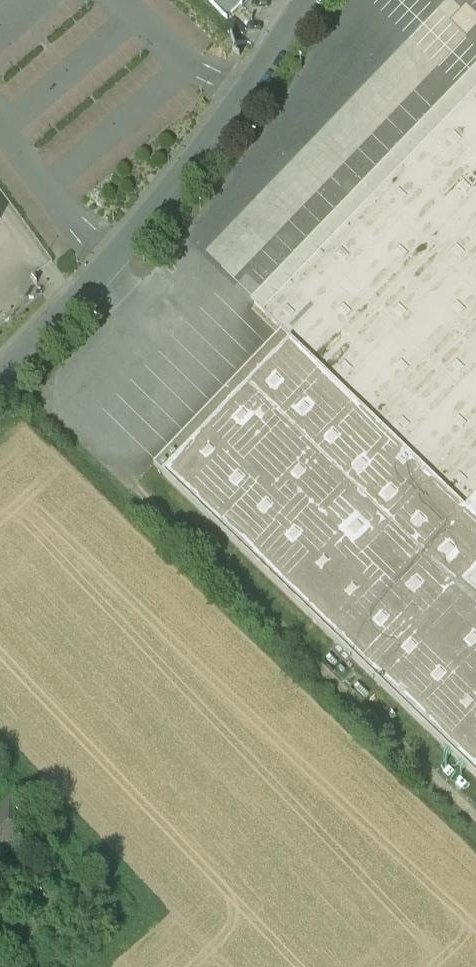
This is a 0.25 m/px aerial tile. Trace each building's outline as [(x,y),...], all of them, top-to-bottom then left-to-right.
[(228,17),(245,0),(212,0),(228,17)] [(250,302),(281,331),(153,463),(475,777),(475,69),(250,302)] [(0,808),(0,857),(32,826),(8,800),(0,808)]
